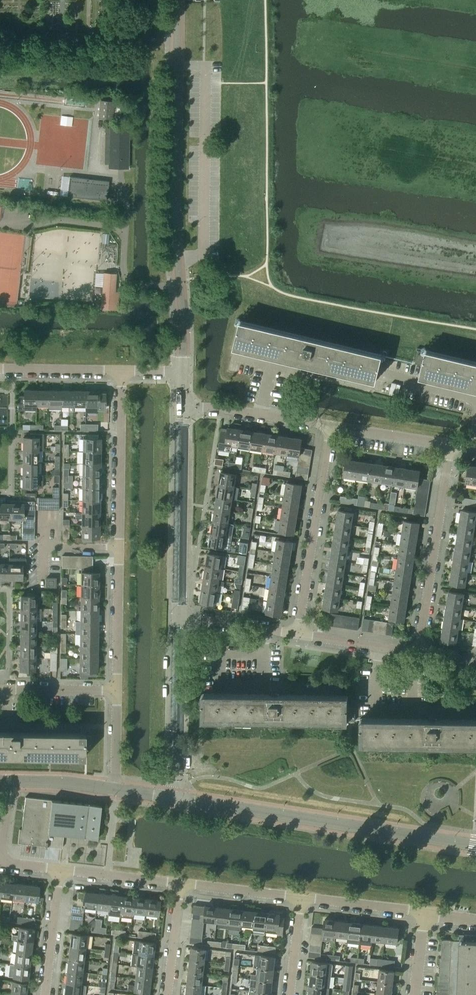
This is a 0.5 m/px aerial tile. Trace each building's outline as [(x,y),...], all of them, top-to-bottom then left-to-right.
[(113,103),(101,102),(100,117),(112,118),(113,103)] [(61,117),(60,125),(71,126),(72,118),(72,117),(61,116),(61,117)] [(108,168),(109,168),(128,168),(129,128),(109,128),(108,168)] [(107,201),(109,181),(69,177),(67,196),(107,201)] [(101,304),(101,309),(117,310),(119,292),(115,291),(116,273),(104,273),(103,286),(101,304)] [(382,355),(240,321),(233,347),(375,382),(382,355)] [(425,351),(425,353),(417,351),(414,364),(422,366),(419,377),(475,390),(475,362),(425,351)] [(24,396),(18,396),(18,410),(36,410),(36,405),(37,390),(24,390),(24,396)] [(49,390),(37,390),(36,405),(49,405),(49,390)] [(49,405),(48,410),(61,410),(61,405),(61,390),(49,390),(49,405)] [(74,390),(61,390),(61,405),(69,405),(68,412),(73,412),(73,406),(74,390)] [(74,390),(73,406),(86,406),(86,390),(74,390)] [(99,390),(86,390),(86,406),(97,406),(97,409),(105,409),(105,393),(99,393),(99,390)] [(237,446),(240,429),(228,428),(227,429),(221,428),(218,449),(230,451),(231,446),(237,446)] [(250,448),(252,431),(240,429),(237,446),(250,448)] [(262,450),(264,433),(252,431),(250,448),(262,450)] [(30,437),(24,437),(24,449),(38,449),(44,449),(44,433),(30,433),(30,437)] [(274,452),(277,435),(264,433),(262,450),(274,452)] [(286,454),(289,437),(277,435),(274,452),(286,454)] [(299,456),(299,454),(300,448),(301,439),(289,437),(286,454),(299,456)] [(83,438),(83,450),(101,450),(101,438),(83,438)] [(38,449),(24,449),(24,462),(38,462),(38,449)] [(83,450),(83,462),(100,463),(101,450),(83,450)] [(356,478),(358,461),(346,460),(344,476),(356,478)] [(368,480),(371,463),(358,461),(356,478),(368,480)] [(38,462),(24,462),(23,474),(38,474),(38,462)] [(83,462),(83,475),(100,475),(100,463),(83,462)] [(380,482),(383,465),(371,463),(368,480),(380,482)] [(392,484),(395,467),(383,465),(380,482),(392,484)] [(468,466),(466,483),(475,484),(475,467),(468,466)] [(405,486),(407,469),(395,467),(392,484),(405,486)] [(417,488),(417,484),(418,478),(419,471),(407,469),(405,486),(417,488)] [(221,472),(219,484),(233,487),(235,474),(221,472)] [(38,474),(23,474),(23,487),(31,487),(36,487),(38,487),(42,487),(43,475),(38,475),(38,474)] [(82,481),(81,487),(82,487),(100,488),(100,475),(83,475),(83,481),(82,481)] [(284,495),(299,497),(301,485),(286,482),(284,495)] [(219,484),(217,496),(231,499),(233,487),(219,484)] [(82,487),(82,500),(100,500),(100,488),(82,487)] [(297,509),(299,497),(284,495),(283,507),(297,509)] [(217,496),(215,509),(229,511),(231,499),(217,496)] [(352,504),(353,498),(340,496),(339,502),(352,504)] [(82,500),(82,512),(99,513),(100,500),(82,500)] [(35,509),(35,501),(23,501),(23,504),(11,504),(11,519),(23,519),(23,515),(23,509),(35,509)] [(11,504),(0,504),(0,518),(11,519),(11,504)] [(295,521),(297,509),(283,507),(281,519),(295,521)] [(215,509),(213,521),(228,523),(229,511),(215,509)] [(336,523),(351,525),(353,513),(352,512),(344,511),(338,510),(336,523)] [(474,525),(475,514),(475,513),(461,510),(459,523),(474,525)] [(75,512),(75,518),(82,518),(82,525),(99,525),(99,513),(82,512),(82,513),(75,512)] [(293,534),(295,521),(281,519),(279,531),(293,534)] [(213,521),(211,533),(226,536),(233,537),(234,524),(228,523),(213,521)] [(402,533),(417,535),(419,523),(404,521),(402,533)] [(349,537),(351,525),(336,523),(334,535),(349,537)] [(472,537),(474,525),(459,523),(458,535),(472,537)] [(82,537),(75,537),(75,541),(75,542),(82,542),(82,541),(92,541),(92,537),(99,537),(99,525),(82,525),(82,537)] [(211,533),(209,546),(214,546),(214,549),(235,552),(236,549),(231,548),(233,537),(226,536),(211,533)] [(415,548),(417,535),(402,533),(400,545),(415,548)] [(347,549),(349,537),(334,535),(332,547),(347,549)] [(471,550),(472,537),(458,535),(456,547),(471,550)] [(276,552),(290,554),(292,542),(277,540),(276,552)] [(247,554),(248,546),(243,545),(240,544),(239,553),(247,554)] [(413,560),(415,548),(400,545),(398,558),(413,560)] [(345,562),(347,549),(332,547),(330,559),(345,562)] [(469,562),(471,550),(456,547),(454,559),(469,562)] [(288,566),(290,554),(276,552),(274,564),(288,566)] [(206,566),(221,568),(222,556),(208,554),(206,566)] [(237,564),(240,564),(245,565),(246,556),(239,554),(237,564)] [(10,564),(10,579),(22,579),(22,565),(26,565),(26,558),(9,558),(9,564),(10,564)] [(411,572),(413,560),(398,558),(396,570),(411,572)] [(343,574),(345,562),(330,559),(328,572),(343,574)] [(467,574),(469,562),(454,559),(452,572),(467,574)] [(9,564),(0,563),(0,579),(10,579),(10,564),(9,564)] [(286,579),(288,566),(274,564),(272,576),(286,579)] [(219,580),(221,568),(206,566),(204,578),(219,580)] [(92,568),(86,568),(81,568),(81,585),(98,585),(98,573),(92,572),(92,568)] [(410,584),(411,572),(396,570),(395,582),(410,584)] [(341,586),(343,574),(328,572),(327,584),(341,586)] [(465,586),(467,574),(452,572),(450,584),(465,586)] [(284,591),(286,579),(272,576),(270,589),(284,591)] [(56,577),(47,578),(47,587),(56,587),(56,577)] [(224,581),(219,580),(204,578),(202,590),(217,593),(218,585),(223,586),(224,581)] [(408,597),(410,584),(395,582),(393,594),(408,597)] [(339,598),(341,586),(327,584),(325,596),(339,598)] [(98,597),(98,585),(81,585),(81,597),(98,597)] [(282,603),(284,591),(270,589),(268,601),(282,603)] [(215,605),(217,593),(202,590),(200,603),(215,605)] [(447,604),(462,607),(464,594),(449,592),(447,604)] [(406,609),(408,597),(393,594),(391,607),(406,609)] [(21,608),(36,609),(36,596),(28,596),(21,596),(21,608)] [(337,611),(339,598),(325,596),(323,608),(337,611)] [(98,609),(98,597),(81,597),(81,609),(98,609)] [(243,597),(241,609),(248,610),(249,598),(243,597)] [(281,615),(282,603),(268,601),(266,613),(281,615)] [(460,619),(462,607),(447,604),(445,617),(460,619)] [(404,621),(406,609),(391,607),(389,619),(393,619),(404,621)] [(36,609),(21,608),(20,621),(36,621),(36,614),(41,614),(41,609),(36,609)] [(97,622),(98,609),(81,609),(80,621),(97,622)] [(458,631),(460,619),(445,617),(443,629),(458,631)] [(35,633),(36,621),(20,621),(20,633),(35,633)] [(97,634),(97,622),(80,621),(80,634),(97,634)] [(456,643),(458,631),(443,629),(441,641),(456,643)] [(35,645),(35,633),(20,633),(20,645),(35,645)] [(97,646),(97,634),(80,634),(80,646),(97,646)] [(35,658),(35,645),(20,645),(20,657),(35,658)] [(97,658),(97,646),(80,646),(80,658),(97,658)] [(35,670),(35,658),(20,657),(20,670),(35,670)] [(80,676),(88,676),(96,676),(96,671),(97,671),(97,658),(80,658),(80,676)] [(347,723),(348,720),(355,720),(355,707),(348,707),(348,703),(348,695),(342,695),(202,693),(201,721),(347,723)] [(359,718),(359,727),(359,745),(475,747),(475,720),(359,718)] [(84,758),(84,747),(92,747),(92,735),(91,735),(85,735),(85,732),(0,731),(0,756),(84,758)] [(19,828),(18,842),(19,842),(45,845),(45,847),(47,847),(47,846),(61,847),(62,847),(64,834),(88,837),(89,837),(97,838),(98,829),(101,805),(93,804),(89,803),(51,799),(48,799),(42,798),(25,796),(25,803),(24,810),(24,812),(22,825),(22,828),(19,828)] [(14,883),(1,882),(0,893),(0,897),(12,898),(14,883)] [(24,899),(26,884),(14,883),(12,898),(24,899)] [(26,884),(24,899),(37,901),(38,886),(26,884)] [(96,908),(97,893),(78,891),(77,899),(84,900),(84,906),(83,907),(96,908)] [(108,909),(110,894),(97,893),(96,908),(107,909),(108,909)] [(120,916),(122,896),(110,894),(108,909),(107,909),(107,915),(120,916)] [(132,912),(134,897),(122,896),(120,916),(132,918),(132,912)] [(145,913),(147,898),(134,897),(132,912),(145,913)] [(147,898),(145,913),(157,915),(159,900),(147,898)] [(194,905),(193,912),(205,913),(206,906),(194,905)] [(205,913),(204,920),(216,922),(218,907),(206,905),(206,906),(205,913)] [(218,907),(216,922),(228,923),(230,908),(218,907)] [(228,923),(228,928),(240,930),(241,925),(242,910),(230,908),(228,923)] [(242,910),(241,925),(253,926),(255,911),(242,910)] [(253,926),(252,931),(265,932),(265,927),(267,912),(255,911),(253,926)] [(193,912),(192,919),(204,920),(205,913),(193,912)] [(265,927),(265,932),(282,934),(284,918),(279,917),(279,914),(267,912),(265,927)] [(324,928),(323,934),(335,935),(337,921),(325,919),(324,928)] [(337,921),(335,935),(348,937),(349,922),(337,921)] [(348,937),(347,942),(359,944),(360,938),(362,923),(349,922),(348,937)] [(360,938),(359,944),(372,945),(372,940),(374,925),(362,923),(360,938)] [(374,925),(372,940),(385,941),(386,926),(374,925)] [(386,926),(385,941),(397,942),(399,928),(386,926)] [(11,939),(17,940),(32,941),(33,929),(18,927),(17,935),(11,934),(11,939)] [(70,945),(84,947),(90,948),(92,936),(71,933),(70,945)] [(464,934),(464,940),(452,940),(452,939),(442,939),(441,958),(440,957),(439,975),(438,975),(437,993),(435,993),(435,994),(475,994),(475,941),(475,934),(464,934)] [(30,954),(32,941),(17,940),(15,952),(30,954)] [(138,953),(152,955),(154,943),(133,940),(132,953),(138,954),(138,953)] [(83,959),(84,947),(70,945),(68,958),(83,959)] [(190,959),(204,961),(206,949),(192,947),(190,959)] [(29,966),(30,954),(15,952),(14,964),(29,966)] [(132,953),(131,953),(130,965),(136,966),(151,967),(152,955),(138,953),(138,954),(132,953)] [(253,966),(253,967),(257,968),(257,967),(273,969),(274,956),(254,954),(253,966)] [(81,972),(83,959),(68,958),(67,970),(81,972)] [(203,973),(204,961),(190,959),(189,971),(203,973)] [(383,959),(382,965),(394,967),(395,960),(383,959)] [(311,973),(331,976),(332,963),(313,961),(311,973)] [(27,978),(29,966),(14,964),(12,977),(27,978)] [(346,965),(344,977),(351,978),(353,966),(346,965)] [(149,980),(151,967),(136,966),(135,978),(149,980)] [(250,978),(250,979),(256,980),(256,979),(272,981),(273,969),(257,967),(257,968),(256,975),(251,974),(250,978)] [(378,981),(392,983),(394,971),(380,969),(378,981)] [(80,984),(81,972),(67,970),(66,982),(80,984)] [(202,985),(203,973),(189,971),(187,983),(202,985)] [(311,973),(310,985),(323,987),(329,988),(331,976),(311,973)] [(350,991),(351,978),(344,977),(343,990),(350,991)] [(148,992),(149,980),(135,978),(134,985),(133,985),(132,984),(128,984),(127,990),(133,990),(133,991),(148,992)] [(250,986),(249,991),(256,992),(270,993),(272,981),(256,979),(256,980),(250,979),(250,986)] [(10,993),(24,994),(26,994),(27,983),(12,981),(10,993)] [(391,994),(392,983),(378,981),(377,993),(391,994)] [(80,984),(66,982),(64,994),(67,994),(79,994),(80,984)] [(202,985),(187,983),(186,994),(187,994),(200,994),(202,985)] [(323,987),(310,985),(309,994),(322,994),(323,987)]
